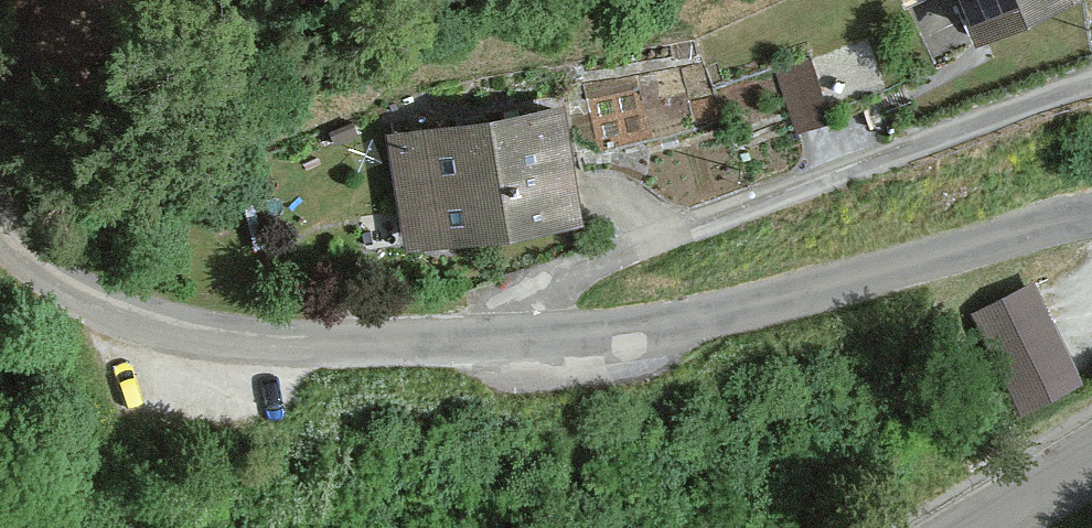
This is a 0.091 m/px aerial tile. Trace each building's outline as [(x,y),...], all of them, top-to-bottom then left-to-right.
[(1025,0),(944,0),(963,34),(1025,0)] [(552,118),(386,145),(403,246),(568,219),(552,118)] [(1025,403),(1090,372),(1041,270),(976,301),(1025,403)]
